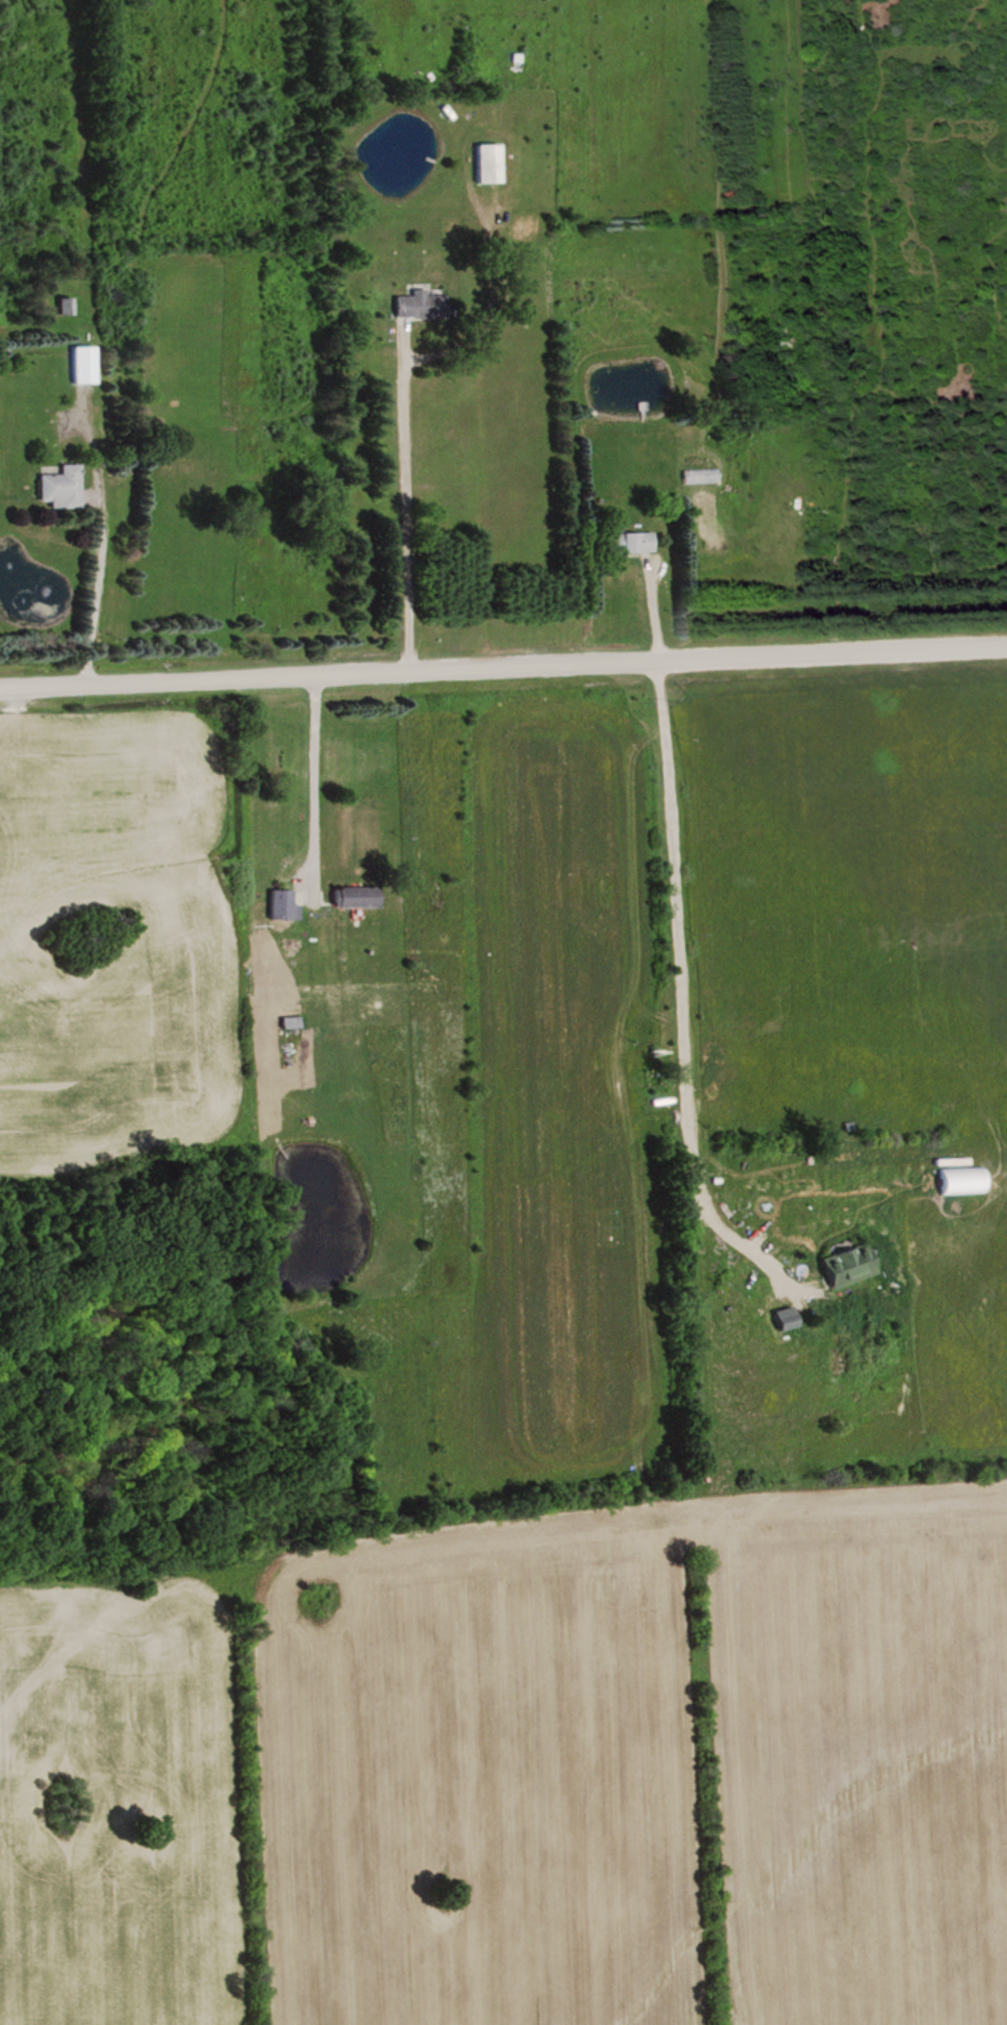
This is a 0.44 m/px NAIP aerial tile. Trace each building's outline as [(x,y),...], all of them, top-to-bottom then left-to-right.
[(504,181),(503,142),(478,143),(478,182),(504,181)] [(397,294),(397,316),(448,316),(448,293),(428,293),(428,287),(413,287),(414,294),(397,294)] [(61,314),(74,314),(74,296),(61,296),(61,314)] [(97,382),(97,345),(74,345),(74,382),(97,382)] [(50,506),(82,506),(82,463),(63,463),(63,473),(41,473),(41,499),(50,499),(50,506)] [(608,523),(608,551),(655,551),(655,530),(625,530),(625,523),(608,523)] [(336,906),(382,906),(382,886),(336,886),(336,906)] [(297,918),(297,889),(271,889),(271,918),(297,918)] [(283,1017),(284,1028),(302,1027),(301,1015),(283,1017)] [(880,1275),(872,1243),(824,1256),(832,1287),(880,1275)] [(802,1326),(798,1306),(777,1309),(781,1330),(802,1326)]
